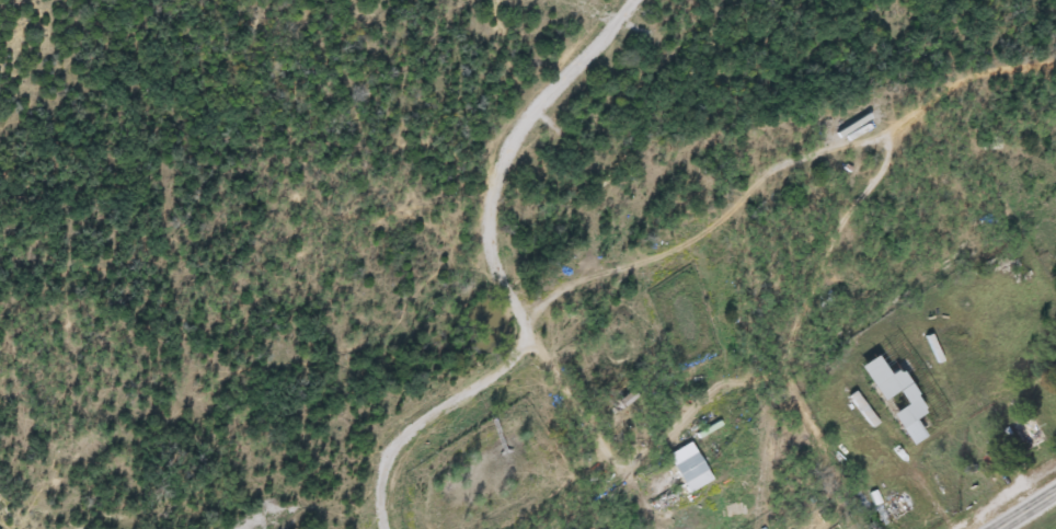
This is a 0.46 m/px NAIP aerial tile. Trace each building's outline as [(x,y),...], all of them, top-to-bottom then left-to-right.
[(846,141),(843,137),(858,128),(861,131),(846,141)] [(852,364),(869,354),(880,373),(892,367),(917,411),(907,417),(918,436),(903,444),(883,412),(896,403),(888,391),(873,400),(852,364)] [(609,400),(627,389),(632,399),(615,409),(609,400)] [(868,426),(846,394),(852,390),(873,423),(868,426)] [(663,453),(687,441),(708,480),(684,493),(663,453)] [(876,506),(894,495),(906,514),(888,525),(876,506)]
